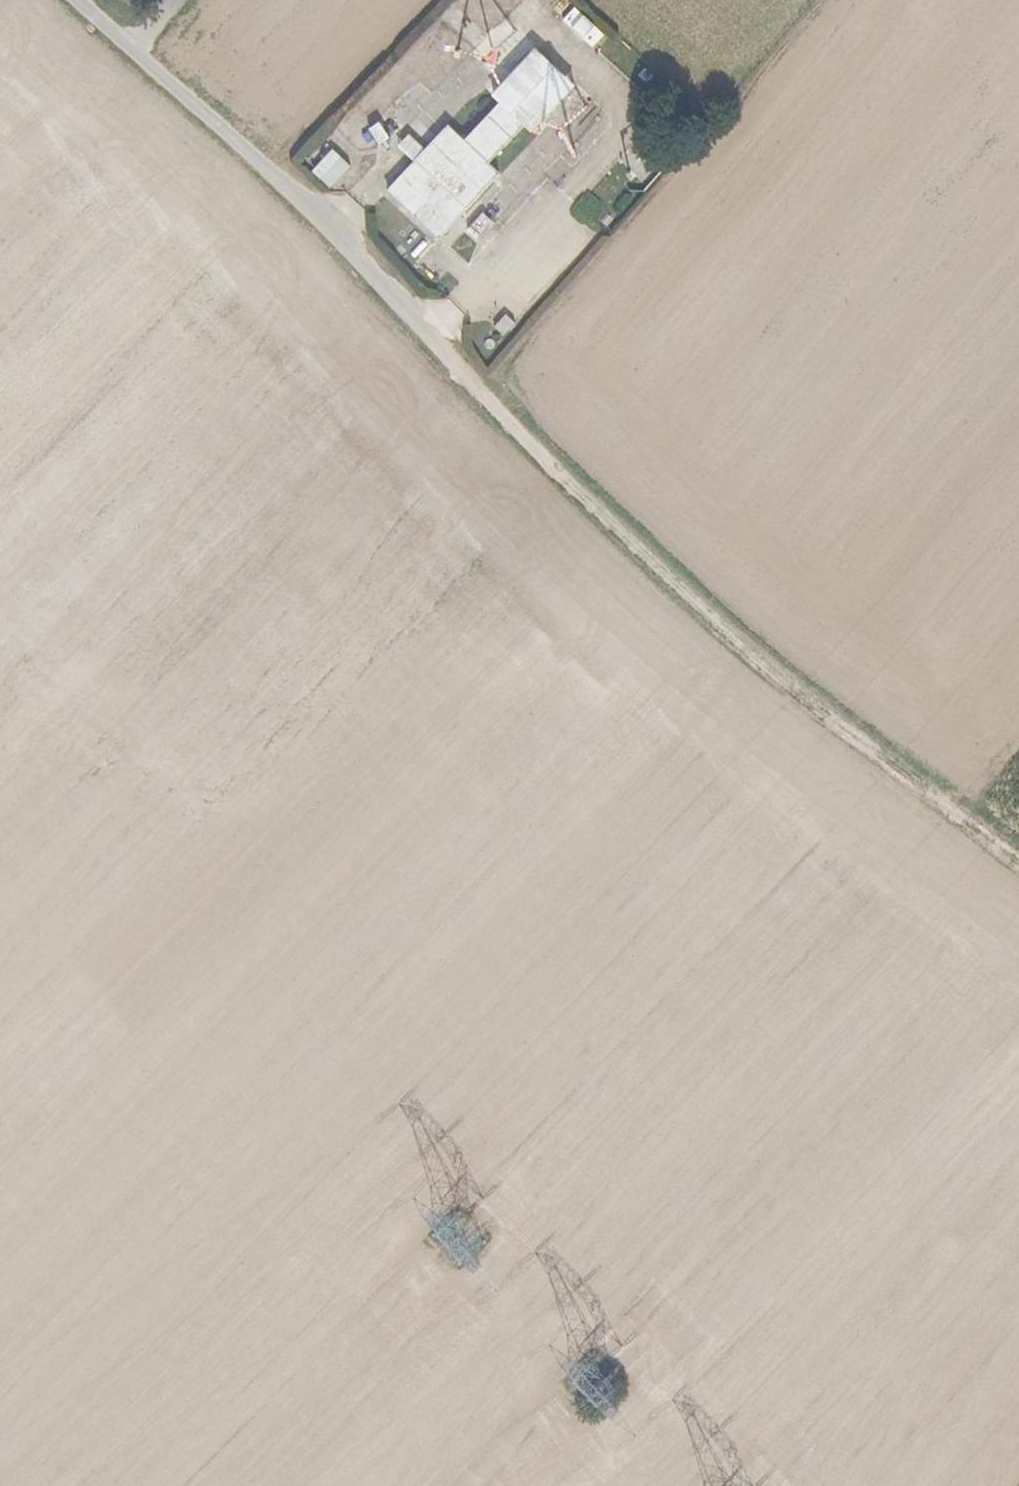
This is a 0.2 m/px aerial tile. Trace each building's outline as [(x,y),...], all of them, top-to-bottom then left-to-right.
[(493,107),(502,116),(526,142),(533,148),(577,100),(535,60),(493,107)] [(526,142),(502,116),(463,157),(446,144),(393,203),(446,251),(499,193),(491,180),(526,142)] [(315,170),(331,185),(350,165),(334,149),(315,170)]
